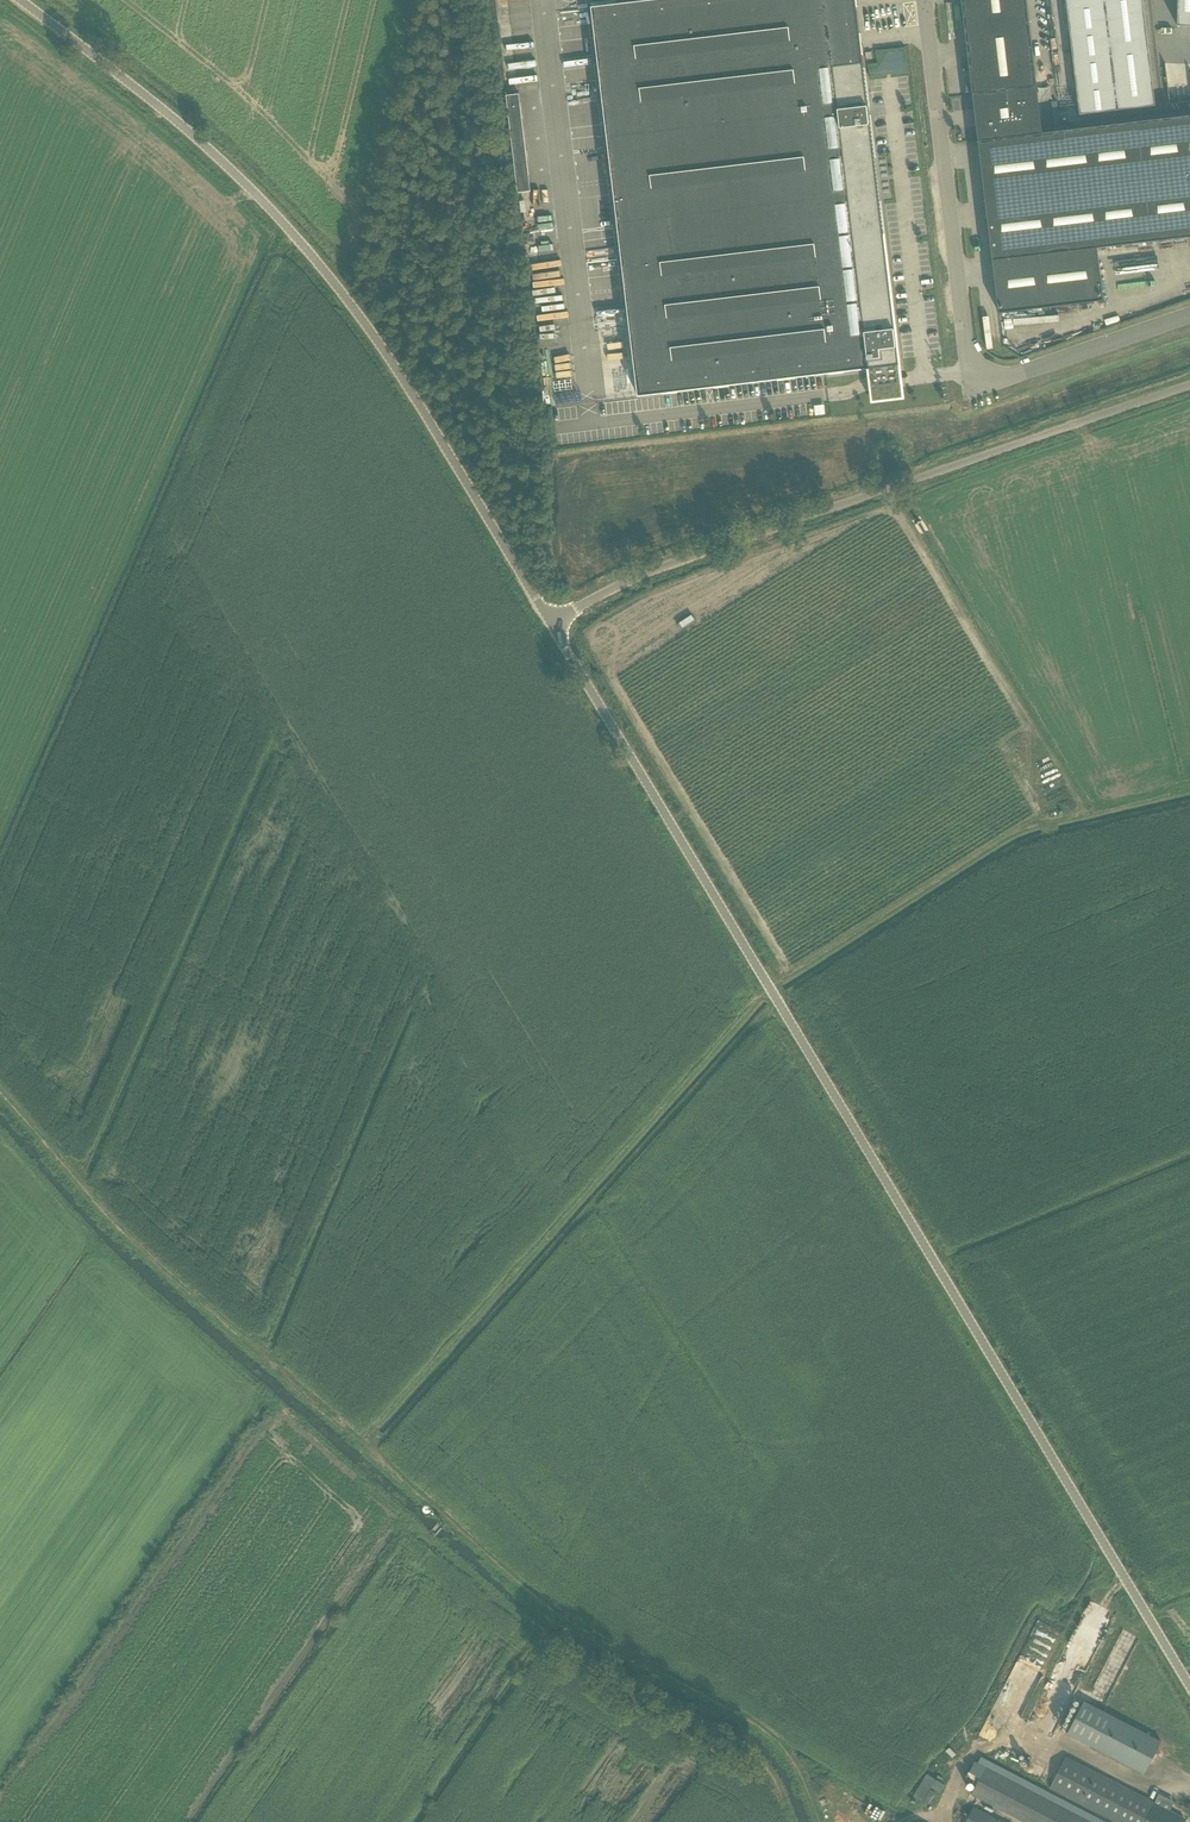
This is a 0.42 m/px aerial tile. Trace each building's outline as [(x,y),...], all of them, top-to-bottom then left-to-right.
[(592,8),(638,397),(899,366),(856,0),(658,0),(592,8)] [(1026,0),(961,0),(993,261),(1097,249),(1189,238),(1189,116),(1042,134),(1026,0)] [(1080,115),(1156,106),(1143,0),(1066,0),(1080,115)] [(1178,27),(1189,27),(1189,0),(1178,0),(1178,27)] [(907,72),(904,48),(876,52),(878,64),(868,65),(870,77),(907,72)] [(519,94),(507,96),(517,178),(529,176),(519,94)] [(1063,124),(1064,131),(1079,129),(1078,122),(1063,124)] [(993,261),(999,314),(1104,301),(1097,249),(993,261)] [(531,272),(531,289),(560,288),(560,271),(531,272)] [(1082,311),(1104,307),(1103,302),(1081,306),(1082,311)] [(1067,1733),(1145,1773),(1161,1742),(1084,1702),(1067,1733)] [(1116,1821),(1182,1821),(1184,1819),(1065,1757),(1050,1787),(1116,1821)] [(966,1776),(967,1777),(966,1778),(977,1784),(971,1794),(1025,1821),(1094,1821),(986,1766),(986,1767),(978,1763),(975,1761),(969,1772),(966,1776)] [(926,1802),(939,1779),(928,1772),(915,1795),(926,1802)] [(974,1806),(966,1821),(1004,1821),(974,1806)]
